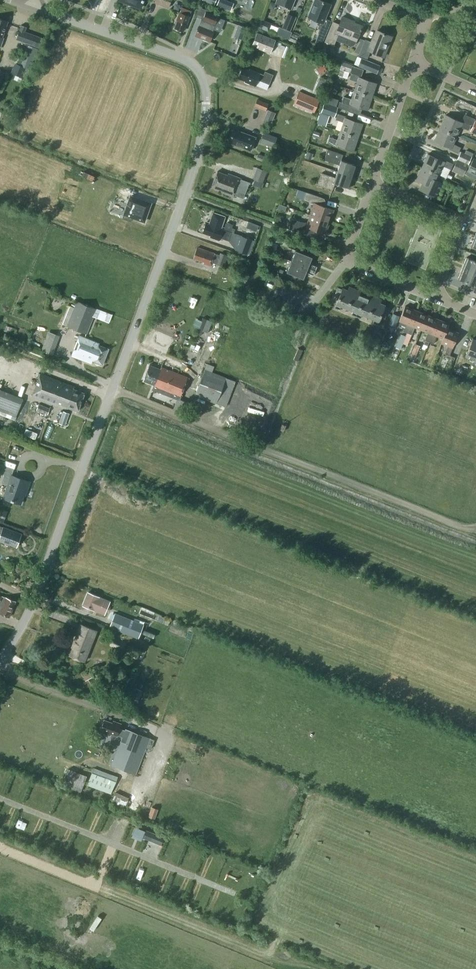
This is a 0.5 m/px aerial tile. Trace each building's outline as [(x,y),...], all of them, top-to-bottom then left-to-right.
[(119,0),(140,8),(143,0),(119,0)] [(276,3),(291,9),(295,0),(277,0),(276,3)] [(331,20),(326,18),(331,4),(322,0),(315,0),(308,17),(322,22),(318,32),(325,35),(331,20)] [(176,20),(177,20),(175,28),(183,31),(186,23),(187,24),(193,8),(183,4),(176,20)] [(214,30),(213,29),(217,17),(205,12),(206,9),(199,7),(196,16),(202,18),(200,24),(199,24),(199,26),(197,29),(195,36),(209,41),(214,30)] [(282,27),(283,27),(291,30),(296,16),(287,13),(282,27)] [(347,43),(348,45),(351,46),(354,45),(356,43),(356,42),(356,40),(362,25),(350,21),(350,20),(342,16),(339,24),(332,21),(325,41),(329,43),(333,45),(338,33),(348,37),(347,40),(347,43)] [(259,27),(267,30),(270,23),(262,19),(259,27)] [(238,24),(234,35),(242,38),(246,27),(238,24)] [(39,47),(42,38),(25,31),(27,27),(21,25),(16,39),(39,47)] [(279,26),(276,34),(289,39),(292,31),(279,26)] [(383,56),(391,36),(377,30),(372,42),(365,39),(359,55),(367,58),(370,51),(383,56)] [(276,39),(257,32),(252,46),(271,53),(276,39)] [(325,41),(321,52),(325,53),(329,44),(329,43),(325,41)] [(314,43),(312,48),(319,51),(321,45),(314,43)] [(360,59),(358,65),(369,70),(371,63),(360,59)] [(352,65),(343,62),(341,68),(350,71),(352,65)] [(29,69),(16,64),(12,73),(25,78),(29,69)] [(324,64),(316,67),(319,73),(327,69),(324,64)] [(245,80),(244,81),(255,86),(258,79),(269,83),(273,74),(265,71),(264,74),(250,69),(249,70),(242,67),(238,78),(245,80)] [(350,71),(341,68),(338,75),(348,78),(350,71)] [(357,81),(354,90),(372,96),(377,83),(360,77),(361,76),(351,73),(349,78),(357,81)] [(372,96),(354,90),(351,99),(343,96),(341,102),(340,101),(338,107),(360,114),(362,107),(368,109),(372,96)] [(294,103),(314,111),(319,99),(299,91),(294,103)] [(268,103),(257,98),(254,106),(266,110),(268,103)] [(338,106),(324,102),(321,112),(334,116),(338,106)] [(271,124),(275,112),(267,109),(263,121),(271,124)] [(344,122),(340,131),(358,137),(363,123),(346,118),(347,116),(337,113),(335,119),(344,122)] [(471,125),(462,121),(461,122),(446,115),(440,128),(457,135),(461,127),(468,130),(471,125)] [(453,144),(457,135),(440,128),(434,140),(450,147),(449,149),(458,153),(461,147),(453,144)] [(229,140),(232,142),(232,143),(251,150),(256,137),(237,130),(236,131),(233,130),(229,140)] [(354,150),(358,137),(340,131),(337,139),(329,137),(327,142),(337,146),(337,144),(354,150)] [(267,144),(273,146),(277,137),(264,132),(261,139),(268,141),(267,144)] [(342,154),(328,149),(324,159),(340,165),(338,171),(354,176),(357,165),(340,159),(342,154)] [(471,158),(461,153),(458,160),(466,163),(468,164),(471,158)] [(453,164),(444,160),(443,161),(428,154),(422,166),(439,174),(443,166),(451,169),(453,164)] [(474,157),(468,171),(475,175),(475,158),(474,157)] [(468,164),(466,163),(458,160),(453,171),(463,175),(468,164)] [(436,180),(439,174),(422,166),(416,179),(422,182),(419,189),(436,197),(442,183),(436,180)] [(267,171),(258,167),(253,179),(263,182),(267,171)] [(228,175),(218,171),(212,186),(222,190),(221,192),(234,197),(235,195),(243,198),(249,182),(241,179),(241,178),(228,173),(228,175)] [(350,188),(354,176),(338,171),(335,178),(322,173),(318,184),(332,189),(334,182),(350,188)] [(118,192),(128,196),(131,188),(121,185),(118,192)] [(315,203),(311,214),(329,221),(333,209),(320,204),(322,197),(306,192),(303,199),(315,203)] [(150,203),(131,196),(127,206),(135,209),(132,216),(144,221),(150,203)] [(209,222),(206,221),(203,232),(213,236),(212,237),(219,240),(221,236),(227,238),(229,231),(223,229),(224,227),(222,227),(225,216),(213,212),(209,222)] [(313,228),(325,233),(329,221),(311,214),(307,226),(299,223),(300,221),(292,219),(289,229),(310,236),(313,228)] [(259,231),(261,225),(249,221),(247,226),(259,231)] [(252,239),(242,235),(237,250),(247,254),(252,239)] [(217,264),(223,267),(227,255),(220,253),(220,255),(215,254),(215,253),(197,247),(194,258),(204,261),(203,263),(210,266),(212,262),(217,264)] [(315,271),(317,266),(310,263),(312,257),(296,251),(292,261),(315,271)] [(462,268),(475,273),(475,261),(467,257),(462,268)] [(313,275),(315,271),(292,261),(287,272),(304,279),(306,272),(313,275)] [(475,281),(475,278),(475,273),(462,268),(458,279),(475,286),(473,291),(475,293),(475,281)] [(341,306),(347,308),(355,289),(349,286),(348,289),(343,288),(343,289),(339,287),(334,298),(338,300),(335,307),(340,309),(341,306)] [(352,314),(356,316),(364,296),(360,294),(361,291),(355,289),(347,308),(353,311),(352,314)] [(364,296),(356,316),(361,318),(363,314),(368,317),(376,297),(370,295),(369,298),(364,296)] [(382,300),(376,297),(368,317),(374,319),(373,323),(378,325),(381,317),(385,319),(389,308),(385,306),(386,305),(380,303),(382,300)] [(87,334),(94,316),(97,309),(78,301),(67,326),(87,334)] [(403,332),(408,333),(417,311),(405,306),(399,321),(406,324),(403,332)] [(97,309),(94,316),(109,322),(112,315),(97,308),(97,309)] [(427,315),(417,311),(408,333),(412,335),(415,328),(421,330),(427,315)] [(389,324),(395,326),(399,315),(394,313),(389,324)] [(439,319),(427,315),(421,330),(428,333),(425,340),(429,342),(439,319)] [(208,319),(203,317),(197,333),(201,334),(208,319)] [(443,339),(448,328),(450,323),(439,319),(429,342),(434,344),(437,336),(443,339)] [(459,333),(448,328),(443,339),(441,343),(448,346),(445,354),(450,356),(459,333)] [(53,354),(58,333),(46,330),(41,351),(53,354)] [(92,360),(102,364),(108,349),(98,345),(99,342),(79,335),(71,355),(91,363),(92,360)] [(475,360),(475,339),(473,338),(466,356),(475,360)] [(415,359),(420,345),(415,343),(410,357),(415,359)] [(184,359),(199,362),(202,351),(187,347),(184,359)] [(195,394),(226,407),(236,382),(212,372),(215,365),(208,363),(195,394)] [(149,364),(143,380),(154,385),(153,389),(180,399),(187,379),(189,380),(190,378),(188,377),(168,369),(162,366),(161,369),(149,364)] [(32,396),(62,408),(63,406),(77,411),(84,393),(73,389),(75,386),(41,373),(32,396)] [(23,396),(0,388),(0,414),(15,419),(23,396)] [(48,413),(50,408),(39,404),(37,409),(48,413)] [(70,413),(64,411),(59,423),(65,425),(70,413)] [(4,497),(21,503),(25,489),(27,490),(30,481),(11,475),(14,469),(0,464),(0,473),(4,474),(2,482),(8,484),(4,497)] [(16,546),(21,534),(0,526),(0,540),(16,546)] [(105,614),(110,601),(88,592),(83,605),(105,614)] [(9,616),(15,601),(2,595),(2,596),(0,595),(0,613),(9,616)] [(138,637),(143,624),(115,613),(110,626),(138,637)] [(73,643),(75,644),(70,655),(84,660),(96,630),(81,624),(73,643)] [(114,637),(110,644),(122,649),(125,642),(114,637)] [(132,656),(138,658),(140,651),(134,649),(132,656)] [(121,723),(114,720),(113,722),(104,719),(100,731),(110,735),(111,733),(117,735),(117,734),(122,736),(121,739),(115,755),(111,764),(136,773),(147,746),(151,748),(155,739),(126,728),(125,729),(119,727),(121,723)] [(80,789),(86,774),(67,767),(61,782),(80,789)] [(93,767),(91,775),(87,785),(111,793),(118,776),(93,767)] [(112,801),(125,806),(129,796),(115,791),(112,801)] [(151,806),(148,815),(154,818),(158,808),(151,806)] [(164,836),(152,831),(149,839),(161,844),(164,836)]
